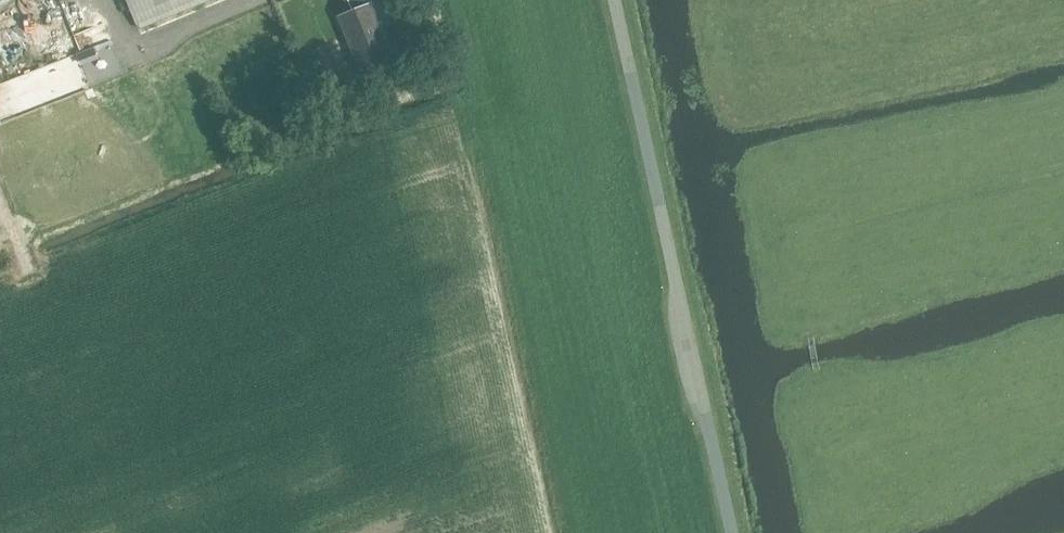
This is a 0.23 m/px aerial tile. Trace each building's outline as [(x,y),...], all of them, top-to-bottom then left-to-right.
[(75,27),(98,17),(91,0),(63,0),(75,27)] [(137,30),(211,0),(125,0),(137,30)] [(361,77),(393,64),(369,5),(337,18),(361,77)]
